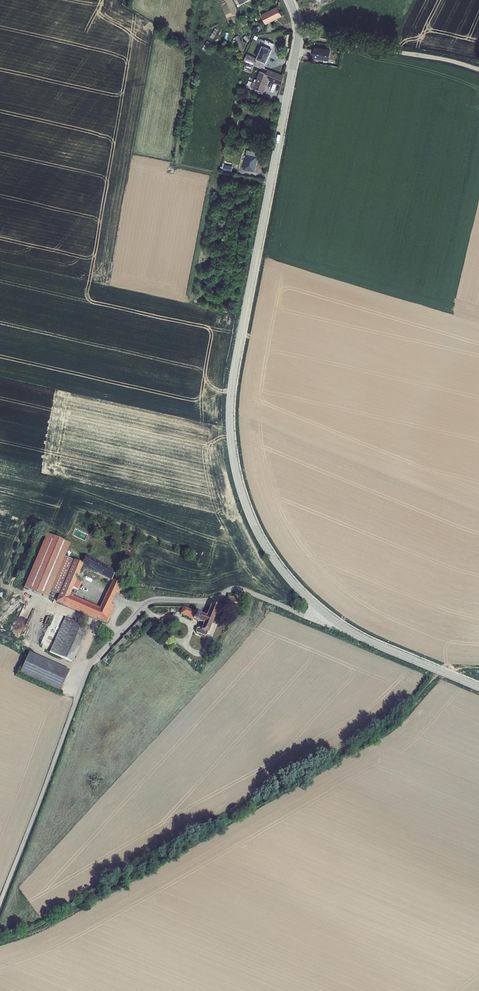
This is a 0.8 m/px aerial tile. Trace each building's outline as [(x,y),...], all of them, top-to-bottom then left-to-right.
[(277,6),(261,15),(266,25),(282,16),(277,6)] [(238,35),(235,37),(241,51),(244,49),(238,35)] [(247,54),(244,61),(263,68),(265,63),(266,63),(272,50),(272,49),(274,44),(265,40),(264,41),(260,39),(258,39),(257,41),(259,42),(258,44),(262,45),(257,58),(247,54)] [(208,41),(202,49),(205,51),(211,43),(208,41)] [(314,47),(312,58),(329,61),(330,50),(314,47)] [(253,81),(251,87),(253,88),(264,92),(269,80),(281,85),(284,75),(268,69),(266,74),(259,72),(256,80),(254,79),(254,81),(253,81)] [(246,150),(243,170),(255,172),(259,152),(246,150)] [(76,529),(73,535),(86,540),(88,533),(76,529)] [(59,595),(73,561),(65,557),(70,544),(46,534),(23,588),(47,598),(50,591),(59,595)] [(59,595),(55,603),(101,623),(102,622),(106,624),(115,607),(110,604),(116,592),(119,594),(122,586),(118,584),(120,580),(116,578),(114,582),(112,581),(99,608),(72,596),(73,594),(71,593),(73,588),(78,590),(82,581),(77,579),(79,573),(81,574),(84,568),(82,567),(82,565),(110,581),(116,572),(86,555),(81,564),(73,561),(59,595)] [(227,597),(226,607),(239,609),(240,598),(228,597),(227,597)] [(183,607),(180,614),(197,622),(200,623),(198,629),(197,628),(196,629),(195,632),(195,633),(204,637),(206,636),(207,633),(208,633),(219,606),(211,605),(206,617),(183,607)] [(64,618),(49,652),(72,663),(87,628),(64,618)] [(29,653),(19,674),(59,692),(69,671),(29,653)]
